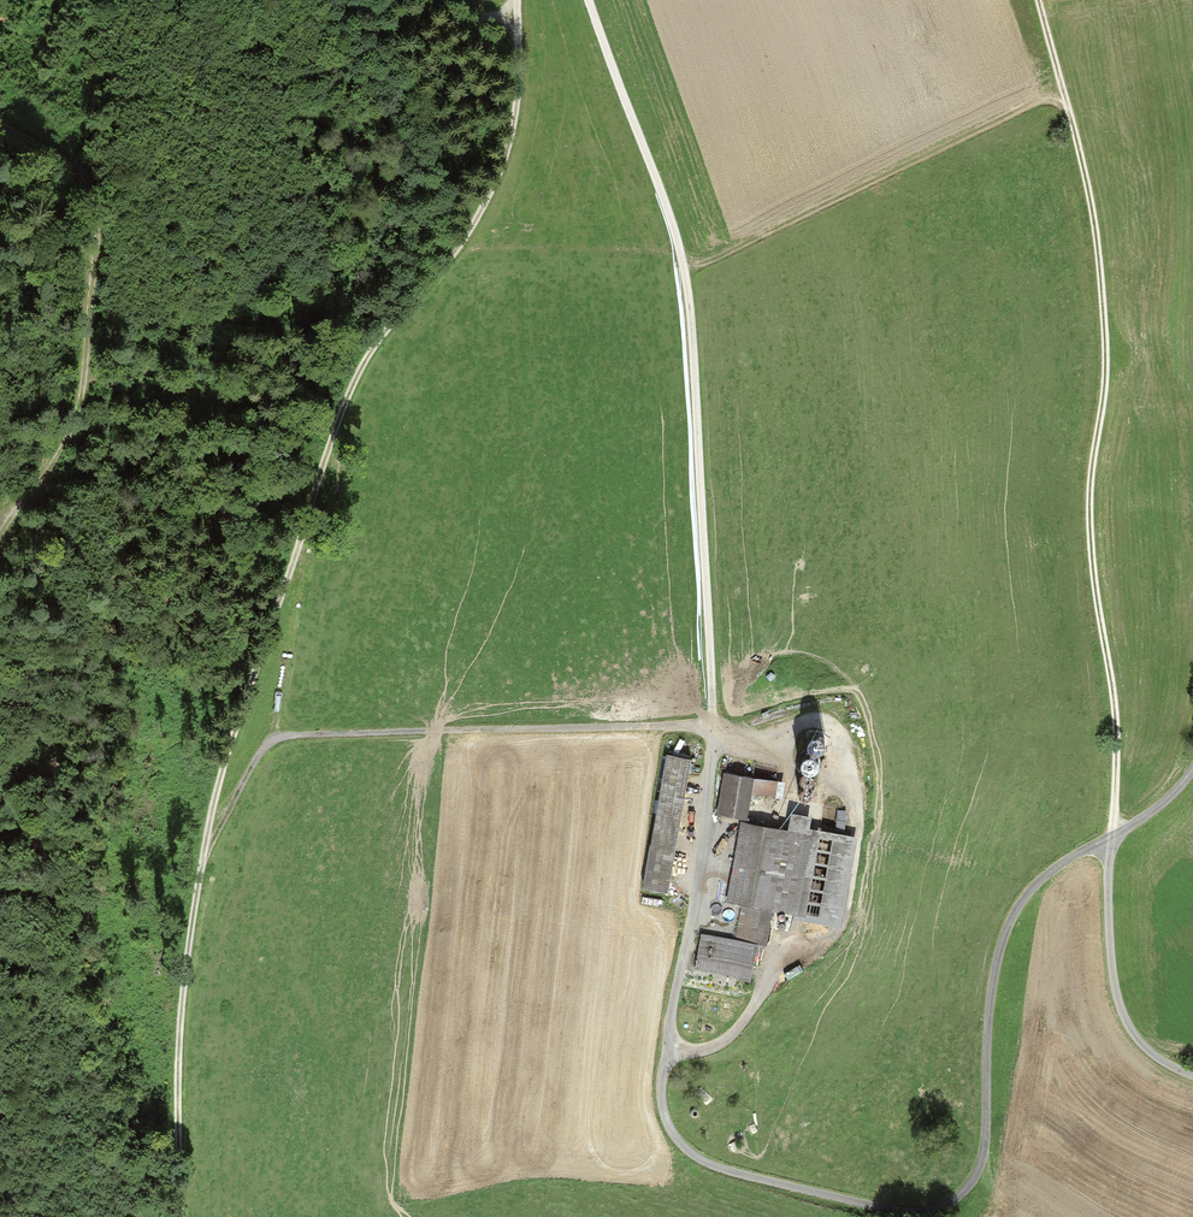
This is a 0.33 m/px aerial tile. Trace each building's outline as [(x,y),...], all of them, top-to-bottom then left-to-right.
[(689,758),(666,754),(642,886),(666,891),(689,758)] [(755,779),(724,774),(717,816),(747,821),(755,779)] [(836,827),(845,828),(847,812),(838,811),(836,827)] [(788,812),(785,831),(808,835),(795,913),(791,912),(790,919),(839,927),(854,835),(807,828),(809,815),(788,812)] [(785,831),(737,823),(724,901),(740,904),(773,909),(791,912),(795,913),(808,835),(785,831)] [(740,904),(735,940),(757,944),(767,945),(773,909),(740,904)] [(719,937),(701,934),(695,969),(736,976),(736,978),(750,981),(757,944),(735,940),(719,937)]
